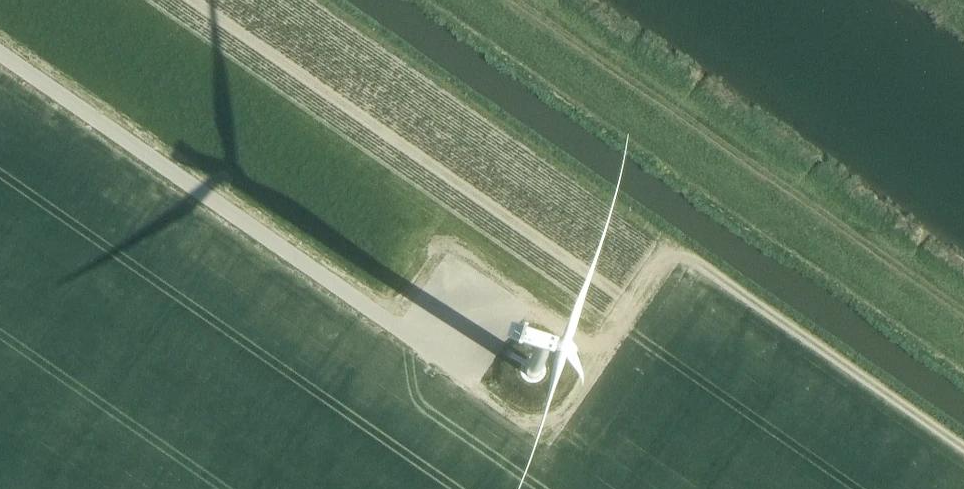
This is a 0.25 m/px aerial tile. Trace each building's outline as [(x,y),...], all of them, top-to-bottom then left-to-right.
[(528,378),(534,380),(539,378),(542,373),(542,368),(539,363),(533,361),(528,363),(524,368),(525,374),(528,378)]
